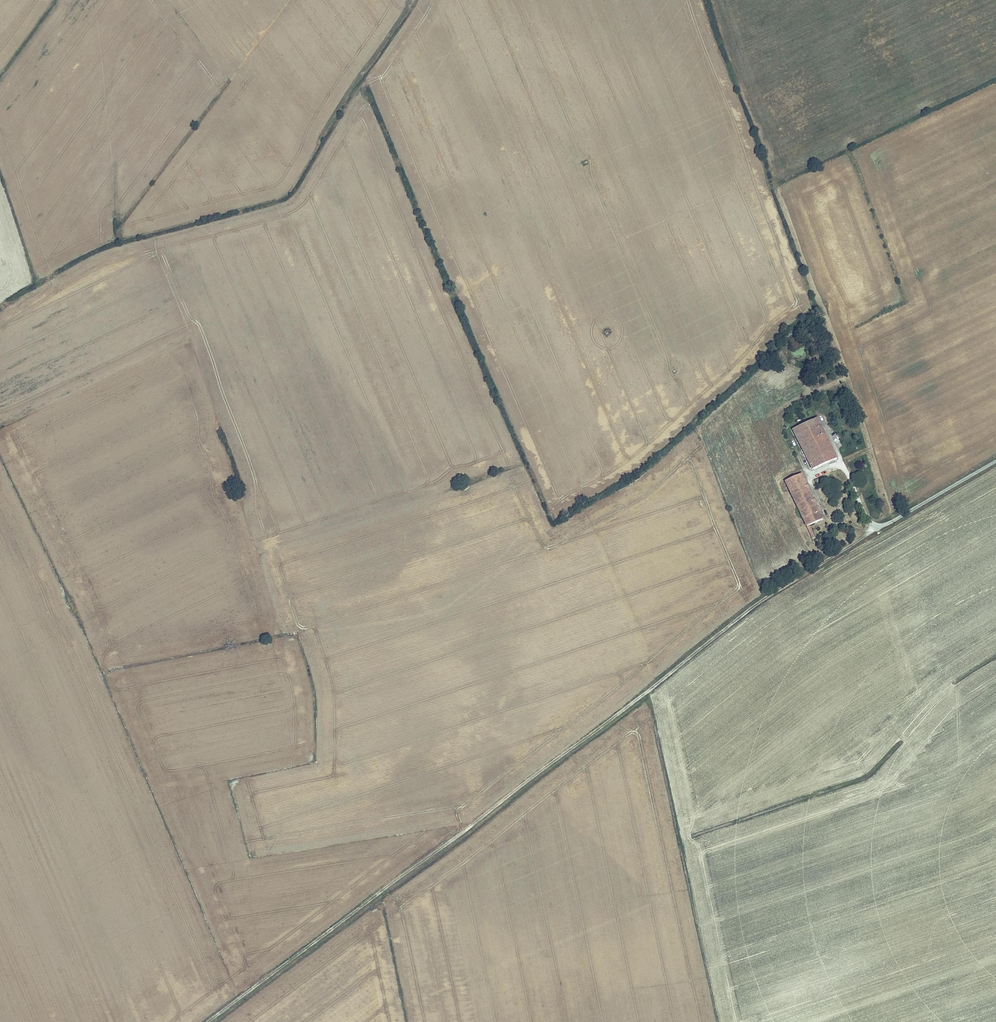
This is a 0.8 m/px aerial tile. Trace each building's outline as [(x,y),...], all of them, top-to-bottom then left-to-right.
[(815,420),(791,432),(810,471),(834,460),(815,420)] [(781,464),(782,468),(794,463),(792,459),(781,464)] [(800,476),(784,483),(788,492),(804,485),(800,476)] [(804,485),(788,492),(798,513),(814,505),(804,485)] [(798,513),(811,540),(818,536),(813,524),(821,520),(814,505),(798,513)]
